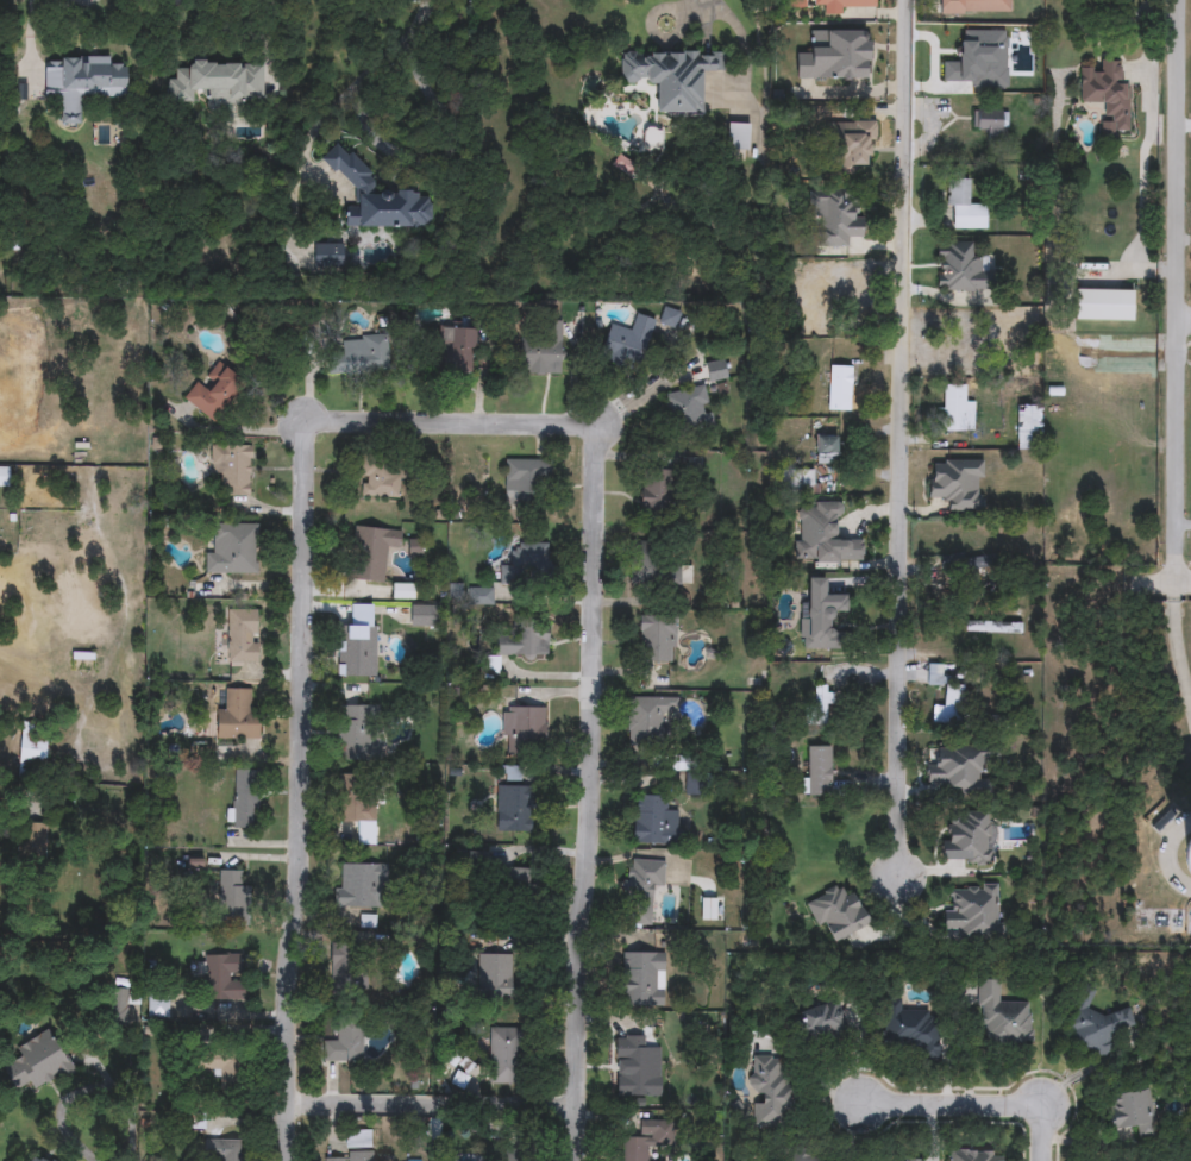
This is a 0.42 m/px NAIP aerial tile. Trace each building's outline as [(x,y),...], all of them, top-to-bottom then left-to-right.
[(802,4),(802,0),(876,0),(877,7),(844,7),(844,14),(825,14),(823,2),(802,4)] [(939,14),(939,0),(1011,0),(1011,13),(939,14)] [(995,44),(995,73),(982,73),(982,44),(995,44)] [(656,83),(621,83),(621,52),(723,52),(723,71),(702,71),(702,113),(656,113),(656,83)] [(82,125),(58,125),(58,96),(44,96),(45,62),(56,62),(57,57),(113,57),(112,67),(126,67),(126,98),(82,96),(82,125)] [(169,103),(169,70),(192,70),(192,61),(263,61),(263,105),(207,105),(207,96),(194,95),(194,103),(169,103)] [(1129,132),(1115,132),(1115,121),(1103,121),(1104,105),(1079,103),(1080,69),(1099,70),(1099,61),(1121,61),(1120,84),(1130,84),(1129,132)] [(986,139),(986,131),(974,131),(974,109),(1007,109),(1007,139),(986,139)] [(865,171),(836,170),(836,120),(876,121),(876,156),(865,156),(865,171)] [(750,124),(748,150),(727,150),(727,124),(750,124)] [(662,149),(642,149),(644,127),(662,127),(662,149)] [(430,228),(345,227),(345,207),(355,207),(355,175),(322,175),(322,153),(372,155),(371,193),(430,193),(430,228)] [(986,230),(948,230),(948,181),(972,181),(972,205),(986,205),(986,230)] [(854,203),(854,243),(834,243),(834,203),(854,203)] [(936,291),(936,243),(972,243),(972,255),(993,256),(992,291),(936,291)] [(341,244),(341,266),(313,266),(313,244),(341,244)] [(1073,320),(1073,289),(1133,289),(1133,320),(1073,320)] [(679,313),(675,328),(659,324),(664,308),(679,313)] [(612,322),(629,328),(634,314),(653,320),(639,368),(601,356),(612,322)] [(562,322),(562,372),(521,372),(521,322),(562,322)] [(475,327),(475,369),(437,369),(437,326),(475,327)] [(391,366),(344,368),(343,337),(390,334),(391,366)] [(727,378),(708,382),(704,363),(723,359),(727,378)] [(199,379),(202,382),(218,362),(243,381),(212,421),(183,398),(199,379)] [(828,410),(828,366),(851,366),(851,410),(828,410)] [(671,431),(664,394),(704,385),(713,422),(671,431)] [(974,400),(974,431),(936,431),(936,408),(942,408),(942,385),(964,385),(964,400),(974,400)] [(1017,448),(1017,406),(1041,406),(1041,448),(1017,448)] [(816,464),(816,435),(839,435),(839,464),(816,464)] [(219,487),(219,445),(250,445),(250,497),(228,497),(228,487),(219,487)] [(546,459),(546,482),(532,482),(532,506),(504,506),(504,459),(546,459)] [(984,460),(984,512),(944,512),(944,500),(929,500),(929,459),(984,460)] [(397,464),(397,497),(362,497),(362,464),(397,464)] [(641,509),(641,471),(669,471),(669,509),(641,509)] [(814,495),(789,495),(789,471),(814,471),(814,495)] [(863,561),(795,563),(794,512),(804,512),(804,502),(839,502),(839,539),(863,538),(863,561)] [(205,575),(205,550),(218,550),(218,523),(257,523),(257,575),(205,575)] [(383,583),(349,579),(355,526),(401,531),(399,548),(387,547),(383,583)] [(501,566),(512,566),(512,542),(551,542),(551,580),(501,580),(501,566)] [(631,585),(629,546),(652,546),(652,564),(690,564),(691,584),(631,585)] [(942,554),(996,554),(996,579),(942,579),(942,554)] [(808,619),(808,578),(827,578),(827,595),(846,595),(846,616),(835,616),(835,649),(801,649),(801,619),(808,619)] [(414,583),(414,600),(393,600),(393,583),(414,583)] [(471,604),(471,588),(493,588),(493,604),(471,604)] [(440,605),(440,627),(410,627),(410,605),(440,605)] [(257,664),(227,664),(227,611),(257,611),(257,664)] [(639,661),(639,616),(675,616),(675,661),(639,661)] [(337,676),(337,626),(381,626),(381,676),(337,676)] [(547,626),(547,657),(495,657),(495,626),(547,626)] [(944,665),(944,684),(963,685),(963,726),(935,726),(935,707),(944,707),(944,686),(928,686),(928,665),(944,665)] [(830,685),(830,724),(814,724),(814,685),(830,685)] [(217,740),(217,713),(227,713),(227,689),(253,689),(253,740),(217,740)] [(628,746),(628,697),(675,697),(675,714),(662,714),(662,746),(628,746)] [(339,707),(378,707),(378,760),(339,760),(339,707)] [(544,707),(544,742),(502,742),(502,707),(544,707)] [(45,730),(45,773),(20,773),(20,730),(45,730)] [(927,763),(938,764),(938,746),(989,746),(989,793),(941,793),(941,783),(927,783),(927,763)] [(830,796),(803,796),(803,780),(806,780),(806,747),(830,747),(830,796)] [(233,776),(246,776),(246,780),(257,780),(257,829),(233,829),(233,776)] [(338,776),(375,776),(375,845),(355,845),(355,822),(338,822),(338,776)] [(496,831),(496,786),(532,786),(532,831),(496,831)] [(677,810),(676,845),(633,843),(634,795),(665,796),(665,810),(677,810)] [(940,862),(940,841),(949,841),(949,812),(991,812),(991,862),(940,862)] [(45,823),(45,860),(18,860),(18,823),(45,823)] [(1172,830),(1190,829),(1190,886),(1174,886),(1172,830)] [(652,887),(651,925),(625,924),(626,860),(664,860),(663,887),(652,887)] [(385,890),(375,890),(376,908),(337,909),(336,864),(385,862),(385,890)] [(529,867),(529,900),(497,900),(497,867),(529,867)] [(218,871),(244,871),(244,920),(218,920),(218,871)] [(998,885),(998,939),(957,939),(957,928),(944,928),(944,911),(952,911),(952,885),(998,885)] [(816,928),(806,902),(839,887),(844,897),(854,892),(869,925),(833,941),(826,924),(816,928)] [(332,1003),(332,943),(364,943),(364,1003),(332,1003)] [(664,953),(664,1008),(620,1008),(620,953),(664,953)] [(207,1000),(207,974),(196,974),(196,966),(205,966),(205,954),(242,954),(242,1000),(207,1000)] [(513,955),(513,1000),(478,1000),(478,955),(513,955)] [(1032,1044),(982,1046),(979,980),(998,979),(999,1003),(1030,1003),(1032,1044)] [(1129,1006),(1135,1027),(1104,1036),(1109,1053),(1092,1058),(1089,1048),(1080,1050),(1063,993),(1087,986),(1097,1016),(1129,1006)] [(148,1017),(148,993),(169,993),(169,1017),(148,1017)] [(796,1009),(836,996),(846,1028),(807,1041),(796,1009)] [(901,1011),(939,1011),(939,1060),(920,1060),(920,1048),(883,1048),(883,999),(901,999),(901,1011)] [(362,1062),(322,1062),(322,1040),(334,1040),(334,1022),(362,1022),(362,1062)] [(519,1084),(489,1084),(489,1027),(519,1027),(519,1084)] [(2,1068),(21,1058),(17,1047),(52,1029),(73,1068),(18,1097),(2,1068)] [(662,1097),(615,1097),(615,1036),(646,1036),(646,1047),(660,1047),(662,1097)] [(753,1123),(752,1103),(760,1103),(759,1092),(751,1092),(750,1056),(773,1055),(773,1081),(788,1080),(789,1123),(753,1123)] [(215,1060),(243,1060),(243,1091),(215,1091),(215,1060)] [(1137,1125),(1111,1129),(1108,1096),(1148,1090),(1154,1135),(1139,1137),(1137,1125)] [(202,1117),(202,1129),(187,1129),(187,1117),(202,1117)] [(650,1148),(650,1160),(618,1160),(618,1138),(640,1138),(640,1121),(675,1121),(675,1148),(650,1148)] [(345,1130),(371,1130),(371,1148),(345,1148),(345,1130)] [(244,1140),(244,1160),(205,1160),(205,1140),(244,1140)] [(797,1148),(815,1160),(787,1160),(797,1148)] [(1002,1150),(1002,1160),(948,1160),(948,1150),(1002,1150)] [(372,1151),(372,1160),(325,1160),(325,1159),(346,1159),(346,1151),(372,1151)] [(529,1153),(529,1160),(505,1160),(506,1151),(529,1153)]
